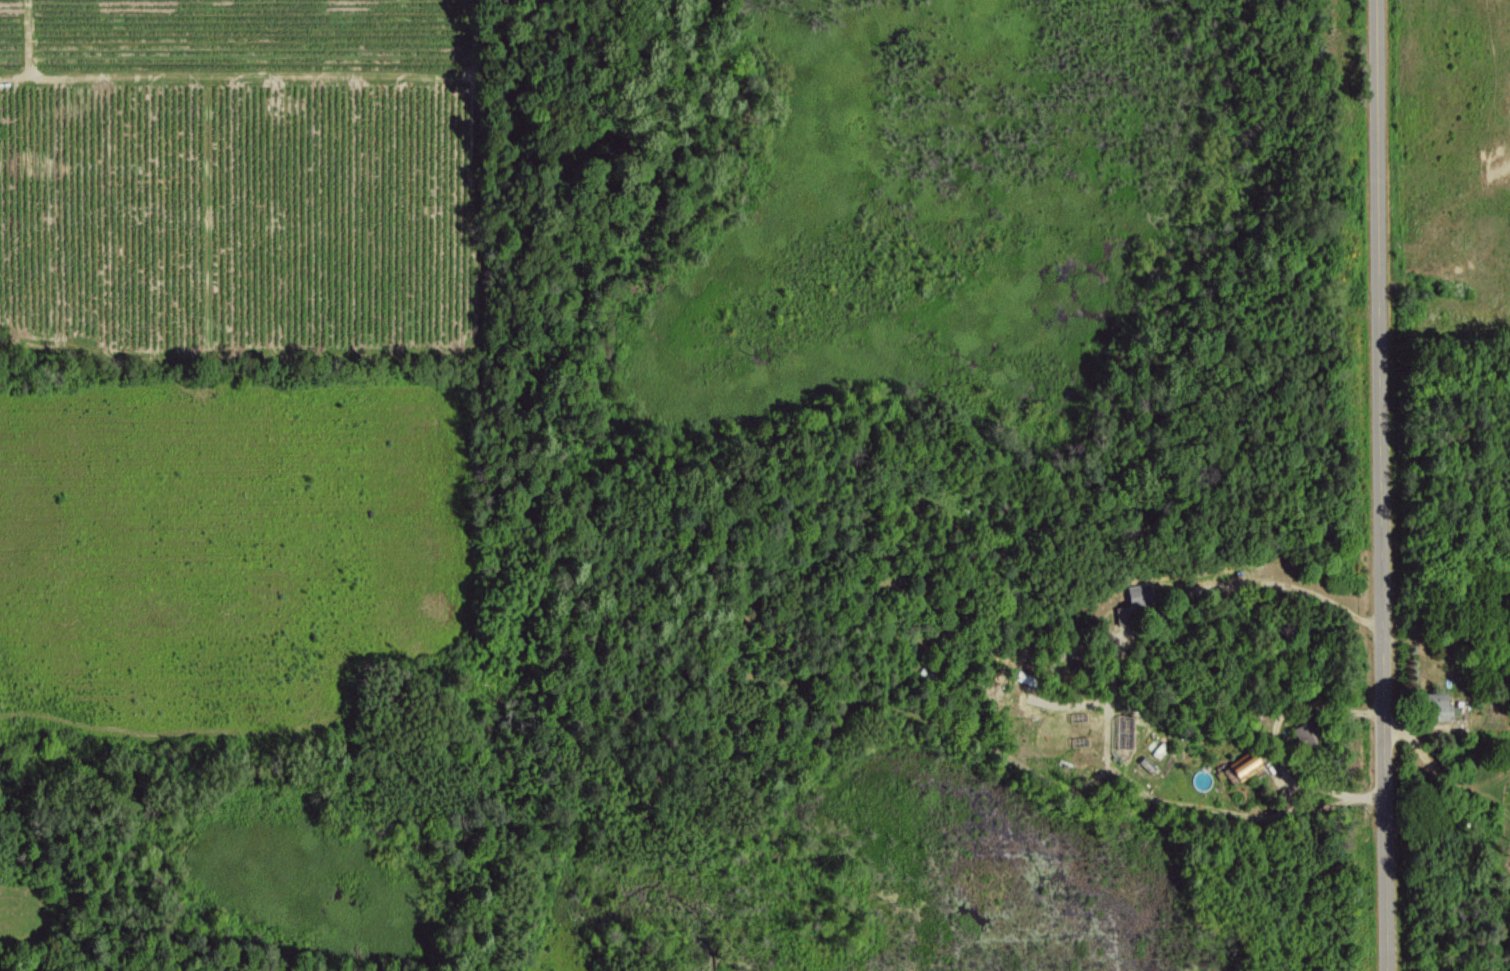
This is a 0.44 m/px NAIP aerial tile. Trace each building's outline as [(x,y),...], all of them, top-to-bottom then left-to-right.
[(1117,624),(1132,622),(1130,607),(1152,604),(1149,583),(1125,586),(1128,606),(1115,608),(1117,624)] [(1425,718),(1457,719),(1457,705),(1443,705),(1444,693),(1425,693),(1425,718)] [(1292,728),(1301,748),(1316,741),(1307,722),(1292,728)] [(1226,765),(1237,782),(1259,767),(1249,751),(1226,765)]
